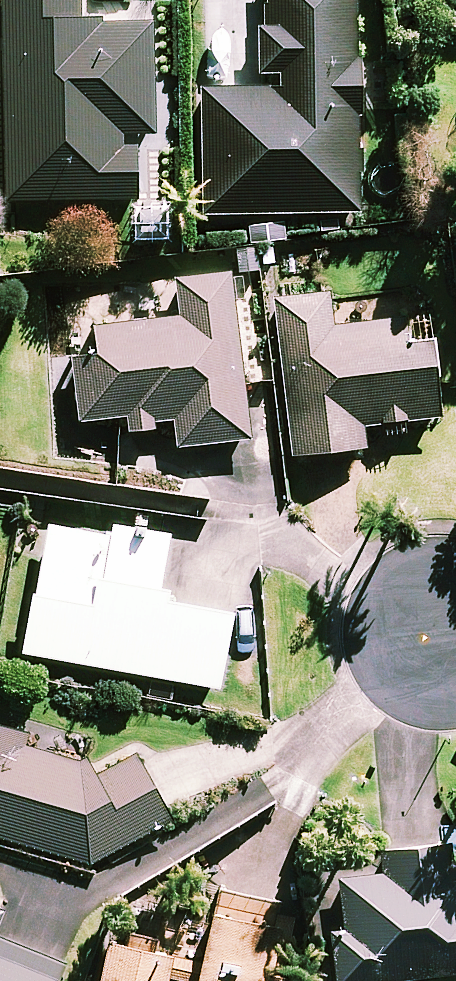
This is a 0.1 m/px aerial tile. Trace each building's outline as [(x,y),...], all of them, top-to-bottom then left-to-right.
[(80,0),(6,0),(7,201),(140,200),(140,145),(154,145),(154,22),(80,22),(80,0)] [(268,88),(204,89),(205,214),(361,213),(359,0),(267,0),(268,88)] [(250,439),(230,273),(179,280),(183,316),(98,327),(102,355),(75,359),(83,421),(128,416),(130,432),(176,426),(179,448),(250,439)] [(330,296),(279,301),(293,456),(367,449),(365,425),(441,418),(434,342),(408,344),(406,321),(333,328),(330,296)] [(171,536),(113,525),(111,536),(50,525),(27,653),(221,688),(234,614),(159,600),(171,536)] [(0,719),(0,836),(89,862),(97,872),(178,830),(137,752),(105,768),(42,751),(47,732),(0,719)] [(371,852),(372,868),(340,871),(347,936),(335,937),(340,980),(396,980),(455,974),(455,858),(453,859),(451,843),(371,852)] [(304,930),(281,925),(284,905),(218,893),(212,924),(115,906),(101,980),(168,980),(168,978),(185,980),(295,980),(304,930)] [(65,963),(0,938),(0,980),(59,980),(65,963)]
